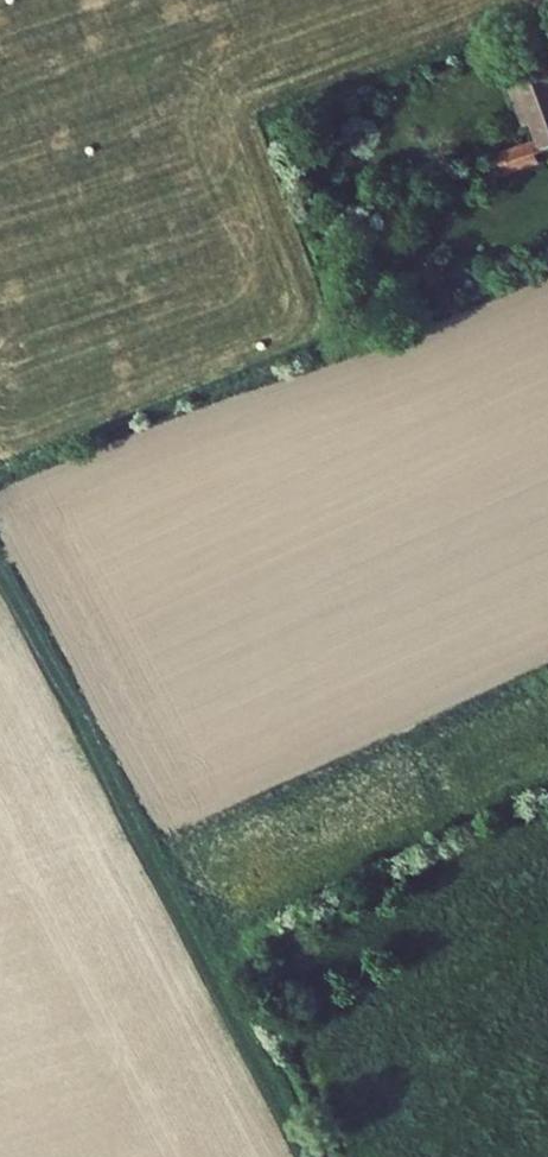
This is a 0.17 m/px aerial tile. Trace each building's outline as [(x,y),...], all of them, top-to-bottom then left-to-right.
[(537,151),(547,147),(547,46),(517,60),(520,66),(503,74),(529,132),(537,151)] [(488,80),(513,139),(529,132),(503,74),(488,80)] [(482,159),(487,170),(527,155),(520,142),(482,159)] [(487,170),(491,182),(531,164),(527,155),(487,170)]
